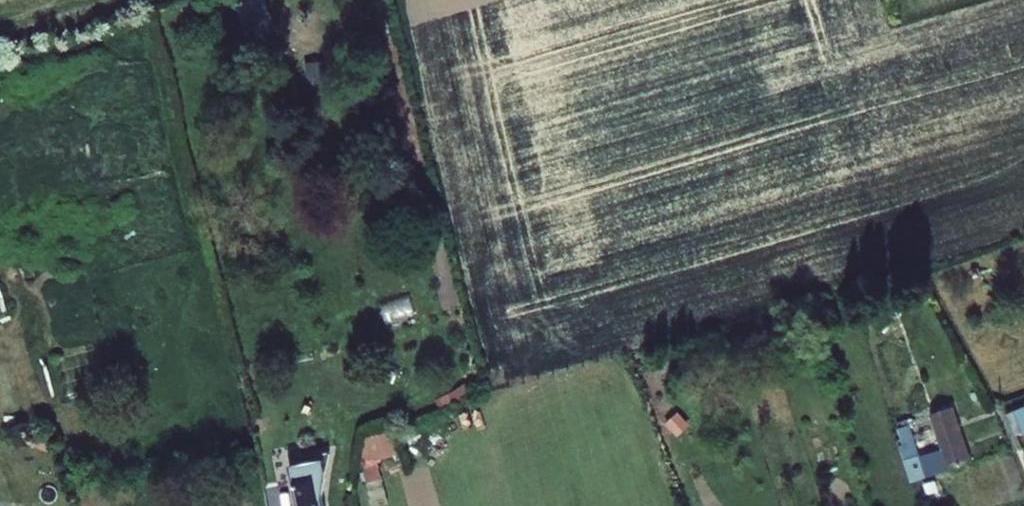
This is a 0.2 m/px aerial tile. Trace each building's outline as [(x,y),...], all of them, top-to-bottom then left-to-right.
[(9,318),(3,289),(0,289),(0,319),(9,318)] [(898,441),(911,482),(972,463),(953,407),(931,414),(943,449),(920,457),(910,426),(900,429),(903,439),(898,441)] [(1006,414),(1016,436),(1023,432),(1023,407),(1006,414)] [(908,419),(898,422),(900,429),(910,426),(908,419)] [(359,438),(366,482),(381,479),(377,460),(397,456),(393,432),(359,438)] [(295,469),(299,505),(327,505),(323,466),(295,469)]
